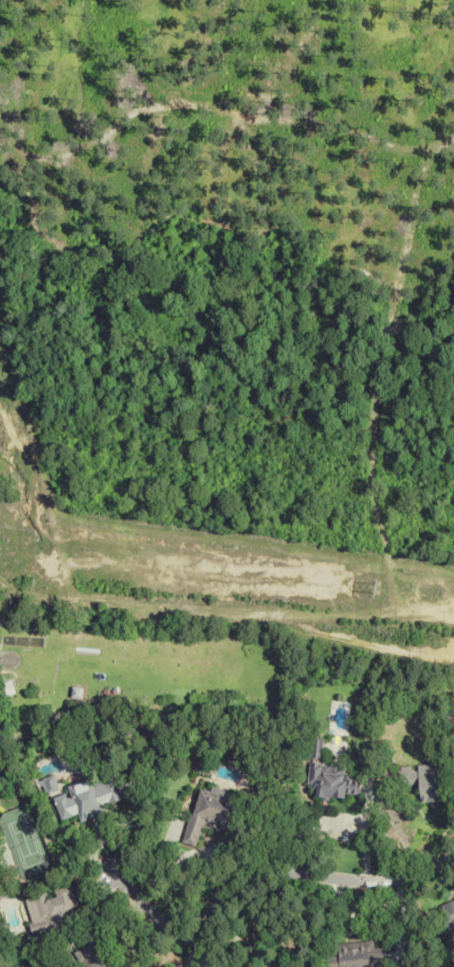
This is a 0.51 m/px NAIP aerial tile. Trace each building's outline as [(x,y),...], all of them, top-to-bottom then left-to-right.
[(359,780),(345,780),(345,766),(309,764),(308,796),(359,797),(359,780)] [(421,802),(445,801),(443,765),(398,766),(399,785),(420,784),(421,802)] [(55,797),(62,819),(80,814),(82,821),(109,813),(104,797),(122,791),(118,779),(105,783),(103,775),(69,786),(70,792),(55,797)] [(201,788),(183,842),(197,847),(206,821),(234,831),(245,798),(212,787),(210,791),(201,788)] [(440,903),(448,933),(453,931),(453,899),(440,903)] [(84,966),(128,966),(120,951),(111,955),(102,938),(76,951),(84,966)] [(330,966),(386,966),(384,947),(374,948),(373,940),(328,945),(330,966)]
